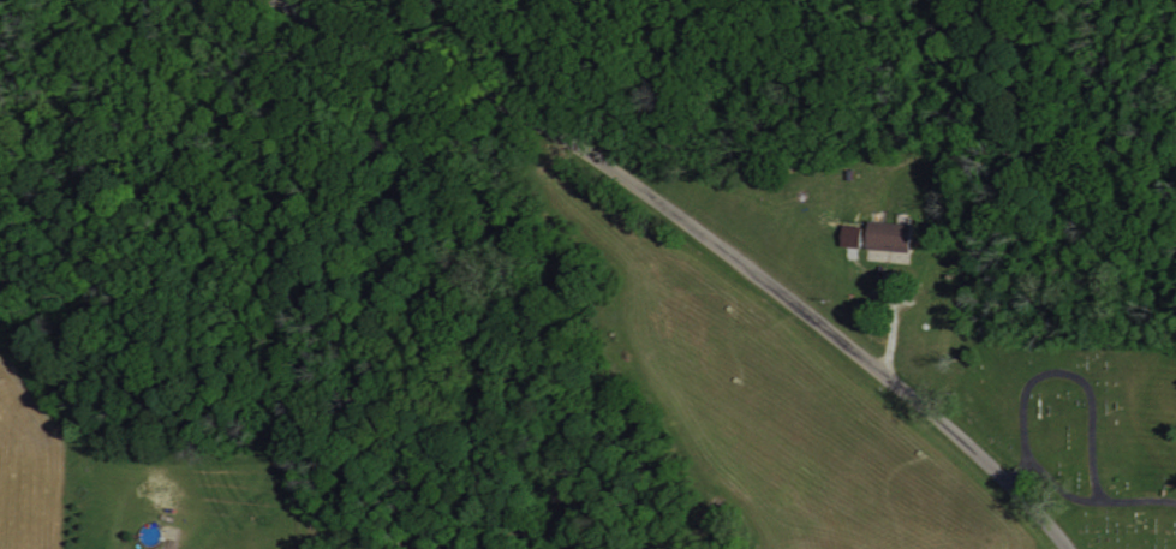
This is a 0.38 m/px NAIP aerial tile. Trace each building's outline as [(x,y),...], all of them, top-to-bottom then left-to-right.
[(862,246),(906,252),(910,225),(866,219),(862,246)] [(856,247),(859,227),(839,224),(836,244),(856,247)]
